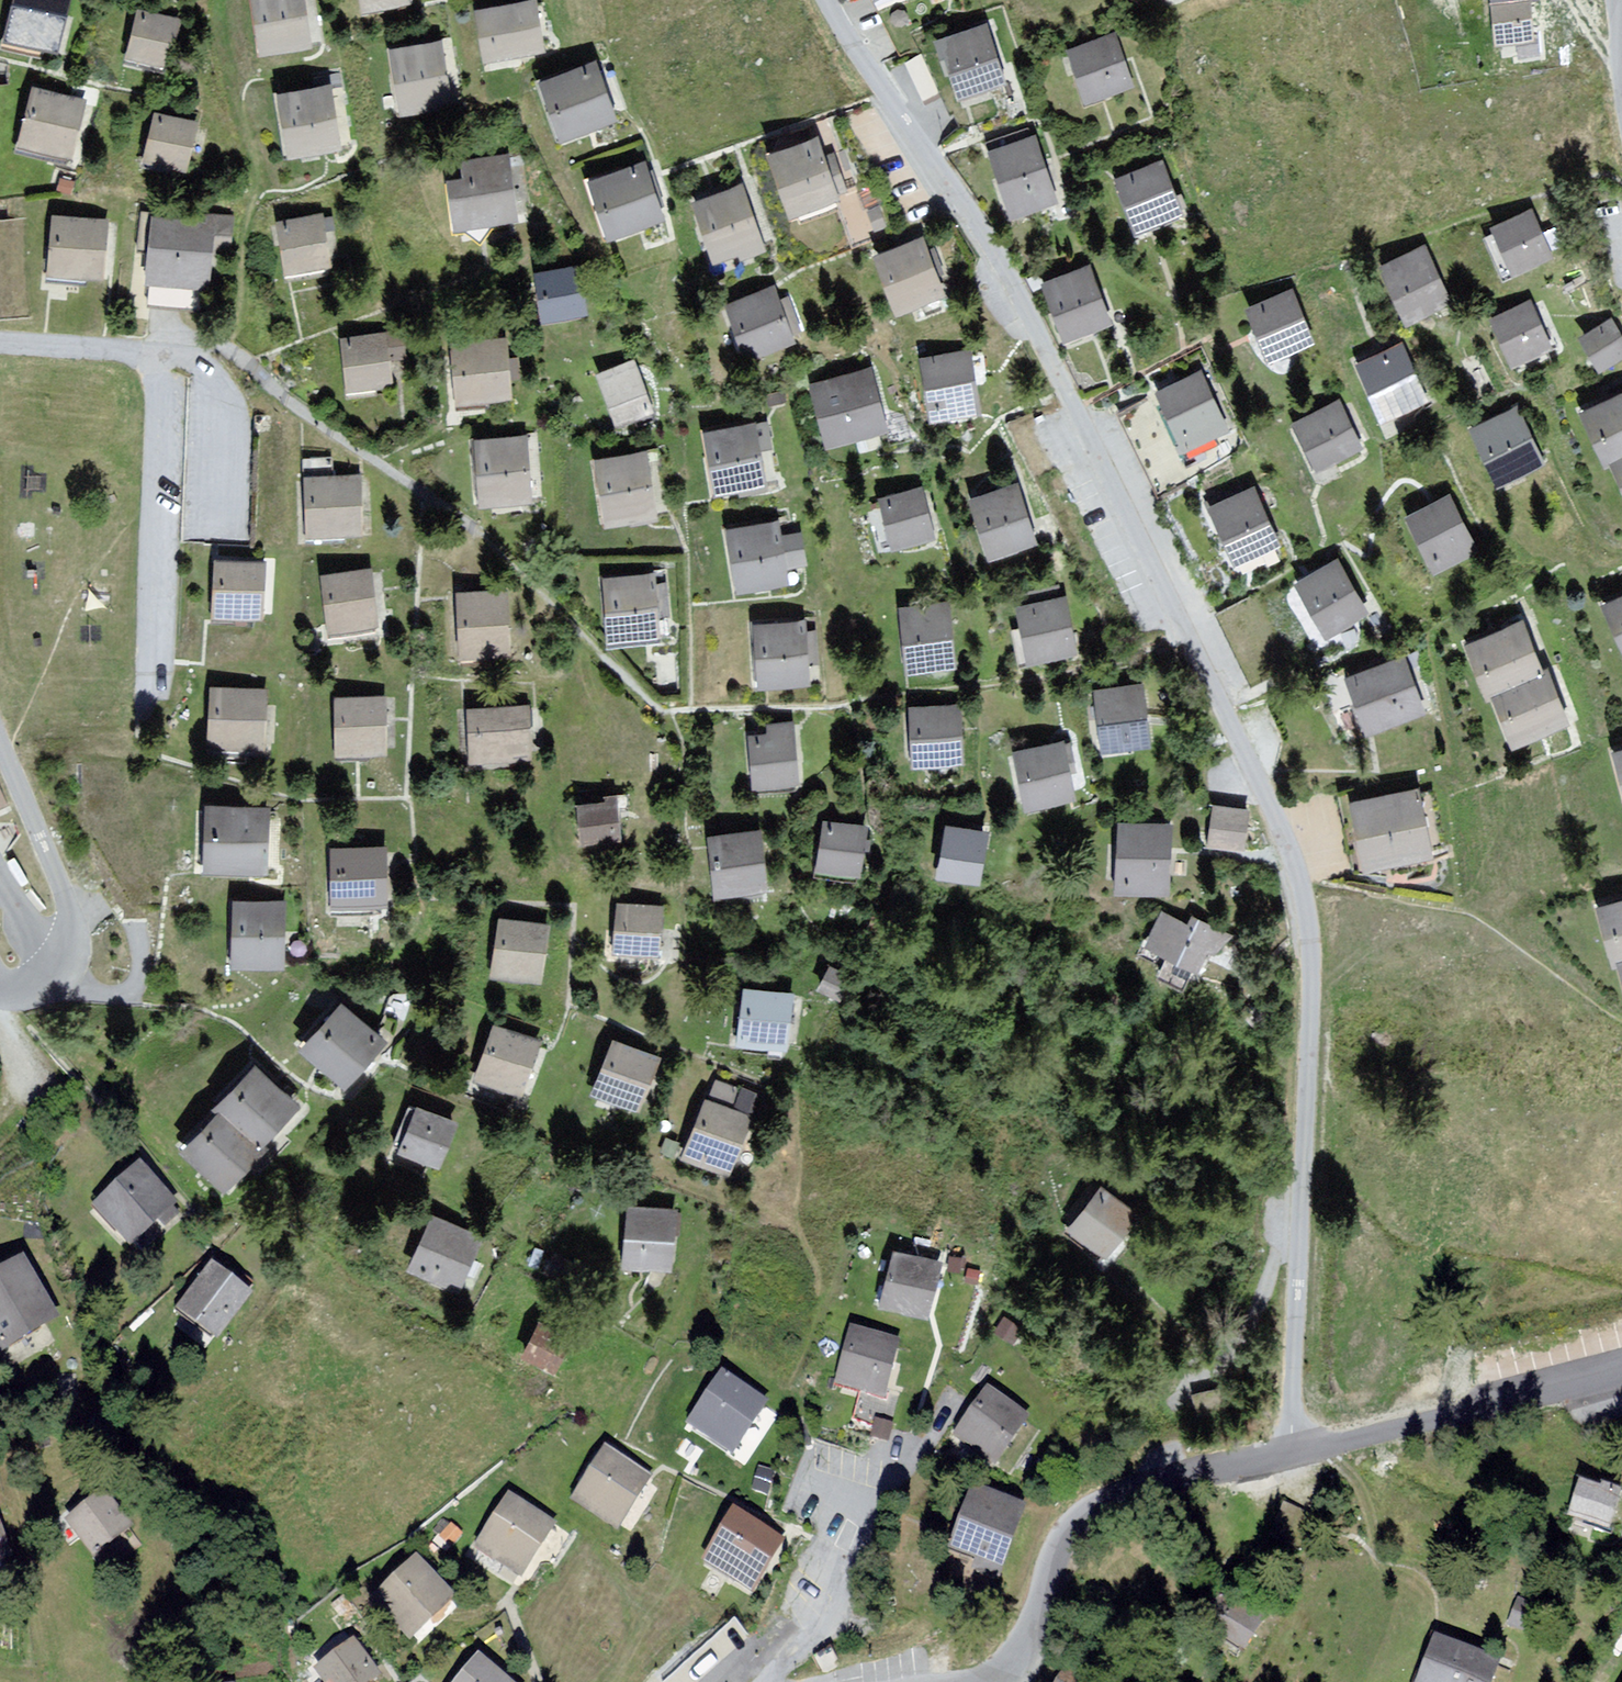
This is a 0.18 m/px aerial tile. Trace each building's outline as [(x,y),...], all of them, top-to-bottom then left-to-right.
[(0,22),(0,46),(53,57),(65,0),(4,0),(0,22)] [(251,51),(316,40),(310,0),(242,0),(251,51)] [(355,14),(407,5),(406,0),(353,0),(355,14)] [(535,0),(465,14),(476,67),(546,52),(535,0)] [(1488,49),(1530,45),(1526,0),(1483,0),(1488,49)] [(176,21),(128,9),(116,58),(164,69),(176,21)] [(984,26),(929,42),(949,108),(1004,92),(984,26)] [(1113,35),(1062,51),(1079,102),(1129,86),(1113,35)] [(442,43),(384,50),(391,118),(449,112),(442,43)] [(586,65),(527,85),(547,142),(606,122),(586,65)] [(330,88),(264,97),(273,159),(338,150),(330,88)] [(80,101),(23,92),(14,150),(70,159),(80,101)] [(193,121),(144,112),(134,165),(183,174),(193,121)] [(1033,138),(985,151),(1004,218),(1052,205),(1033,138)] [(811,139),(755,155),(772,220),(828,204),(811,139)] [(1160,161),(1110,178),(1128,232),(1179,214),(1160,161)] [(504,162),(444,169),(451,228),(511,220),(504,162)] [(636,163),(579,183),(599,239),(656,219),(636,163)] [(737,184),(684,200),(704,267),(757,252),(737,184)] [(1523,212),(1476,232),(1499,287),(1547,266),(1523,212)] [(322,214),(271,221),(279,280),(330,273),(322,214)] [(103,222),(49,217),(43,282),(97,287),(103,222)] [(207,223),(144,218),(138,283),(202,288),(207,223)] [(919,238),(862,256),(882,318),(939,299),(919,238)] [(1419,250),(1371,271),(1397,329),(1444,308),(1419,250)] [(577,259),(528,265),(534,320),(583,315),(577,259)] [(1086,265),(1034,283),(1056,345),(1108,327),(1086,265)] [(769,286),(715,306),(735,360),(789,340),(769,286)] [(1288,291),(1236,314),(1259,363),(1310,340),(1288,291)] [(1525,301),(1481,321),(1502,369),(1546,350),(1525,301)] [(1599,368),(1621,354),(1621,331),(1612,314),(1578,334),(1599,368)] [(388,337),(338,342),(344,396),(394,390),(388,337)] [(501,339),(447,344),(452,402),(506,398),(501,339)] [(1399,345),(1348,365),(1371,422),(1421,402),(1399,345)] [(966,356),(913,362),(919,422),(972,416),(966,356)] [(632,362),(592,372),(606,426),(646,415),(632,362)] [(869,373),(803,384),(814,447),(880,435),(869,373)] [(1198,377),(1150,395),(1175,459),(1223,440),(1198,377)] [(1573,410),(1595,465),(1621,453),(1621,389),(1573,410)] [(1340,400),(1282,423),(1302,472),(1360,449),(1340,400)] [(1514,408),(1464,427),(1489,492),(1539,473),(1514,408)] [(750,423),(697,432),(709,501),(762,491),(750,423)] [(526,436),(470,440),(475,504),(531,500),(526,436)] [(1595,465),(1618,519),(1621,517),(1621,453),(1595,465)] [(642,454),(587,461),(595,524),(650,518),(642,454)] [(359,476),(300,478),(303,542),(362,540),(359,476)] [(921,487),(871,498),(883,554),(932,544),(921,487)] [(1016,490),(961,503),(974,560),(1029,547),(1016,490)] [(1249,491),(1199,510),(1219,564),(1270,546),(1249,491)] [(1451,494),(1399,514),(1423,577),(1475,558),(1451,494)] [(774,524),(719,533),(730,595),(785,585),(774,524)] [(1336,559),(1286,583),(1312,637),(1362,614),(1336,559)] [(263,562),(208,562),(209,618),(263,618),(263,562)] [(370,572),(317,576),(320,631),(374,628),(370,572)] [(650,573),(593,577),(598,646),(655,642),(650,573)] [(499,592),(448,596),(453,664),(504,661),(499,592)] [(1594,605),(1616,660),(1621,658),(1621,593),(1594,605)] [(1064,597),(1009,605),(1018,660),(1073,652),(1064,597)] [(949,608),(895,611),(899,675),(953,672),(949,608)] [(1520,619),(1457,646),(1480,701),(1543,673),(1520,619)] [(803,625),(748,628),(751,690),(807,686),(803,625)] [(1403,658),(1338,679),(1357,738),(1422,717),(1403,658)] [(1543,673),(1480,701),(1503,755),(1566,728),(1543,673)] [(1135,688),(1084,694),(1091,754),(1142,748),(1135,688)] [(263,692),(204,691),(204,748),(262,749),(263,692)] [(381,701),(329,701),(329,753),(382,753),(381,701)] [(955,705),(902,711),(908,771),(962,766),(955,705)] [(519,708),(459,711),(462,762),(521,759),(519,708)] [(793,727),(743,730),(747,791),(797,787),(793,727)] [(1062,743),(1007,756),(1020,810),(1075,797),(1062,743)] [(1419,789),(1341,802),(1353,874),(1431,861),(1419,789)] [(610,803),(570,804),(572,843),(611,841),(610,803)] [(1239,813),(1204,808),(1199,849),(1234,853),(1239,813)] [(264,813),(199,811),(197,872),(262,874),(264,813)] [(863,827),(818,823),(813,874),(858,878),(863,827)] [(1170,826),(1112,823),(1108,899),(1166,902),(1170,826)] [(990,834),(947,825),(937,876),(979,884),(990,834)] [(756,835),(700,837),(702,896),(758,893),(756,835)] [(381,850),(326,850),(325,904),(380,905),(381,850)] [(1587,907),(1605,963),(1621,959),(1621,898),(1587,907)] [(285,905),(226,905),(226,968),(284,969),(285,905)] [(613,907),(608,954),(657,958),(661,912),(613,907)] [(1160,911),(1138,956),(1194,982),(1216,937),(1160,911)] [(548,929),(502,919),(490,976),(535,986),(548,929)] [(1621,1014),(1621,959),(1605,963),(1621,1014)] [(741,993),(733,1045),(785,1053),(793,1001),(741,993)] [(333,1005),(293,1050),(339,1089),(378,1044),(333,1005)] [(491,1028),(472,1080),(516,1096),(535,1044),(491,1028)] [(610,1043),(590,1093),(635,1111),(655,1061),(610,1043)] [(289,1109),(241,1071),(209,1111),(256,1149),(289,1109)] [(706,1100),(680,1161),(728,1180),(753,1119),(706,1100)] [(451,1125),(410,1111),(393,1163),(434,1176),(451,1125)] [(203,1115),(171,1154),(221,1196),(253,1157),(203,1115)] [(135,1173),(89,1213),(124,1252),(170,1213),(135,1173)] [(1094,1189),(1065,1228),(1106,1259),(1135,1221),(1094,1189)] [(672,1212),(624,1209),(619,1272),(668,1275),(672,1212)] [(429,1219),(402,1271),(450,1297),(478,1246),(429,1219)] [(884,1256),(874,1310),(928,1319),(937,1266),(884,1256)] [(0,1287),(0,1365),(68,1331),(37,1269),(0,1287)] [(201,1276),(169,1318),(210,1349),(242,1307),(201,1276)] [(528,1332),(515,1357),(553,1377),(566,1351),(528,1332)] [(893,1345),(839,1337),(830,1394),(884,1403),(893,1345)] [(709,1379),(679,1432),(735,1463),(765,1410),(709,1379)] [(983,1395),(955,1441),(997,1466),(1025,1421),(983,1395)] [(595,1459),(569,1505),(618,1533),(644,1487),(595,1459)] [(1574,1483),(1564,1519),(1610,1533),(1621,1496),(1574,1483)] [(964,1498),(943,1568),(1004,1587),(1025,1517),(964,1498)] [(113,1503),(75,1528),(98,1563),(136,1538),(113,1503)] [(1279,1505),(1281,1538),(1316,1535),(1314,1503),(1279,1505)] [(523,1511),(495,1546),(531,1575),(559,1540),(523,1511)] [(18,1565),(0,1519),(0,1572),(18,1565)] [(716,1520),(696,1568),(757,1593),(776,1544),(716,1520)] [(423,1568),(381,1608),(420,1648),(462,1607),(423,1568)] [(1414,1681),(1493,1681),(1498,1668),(1429,1643),(1414,1681)] [(321,1681),(322,1681),(382,1681),(360,1653),(321,1681)] [(475,1681),(505,1681),(487,1667),(475,1681)]
